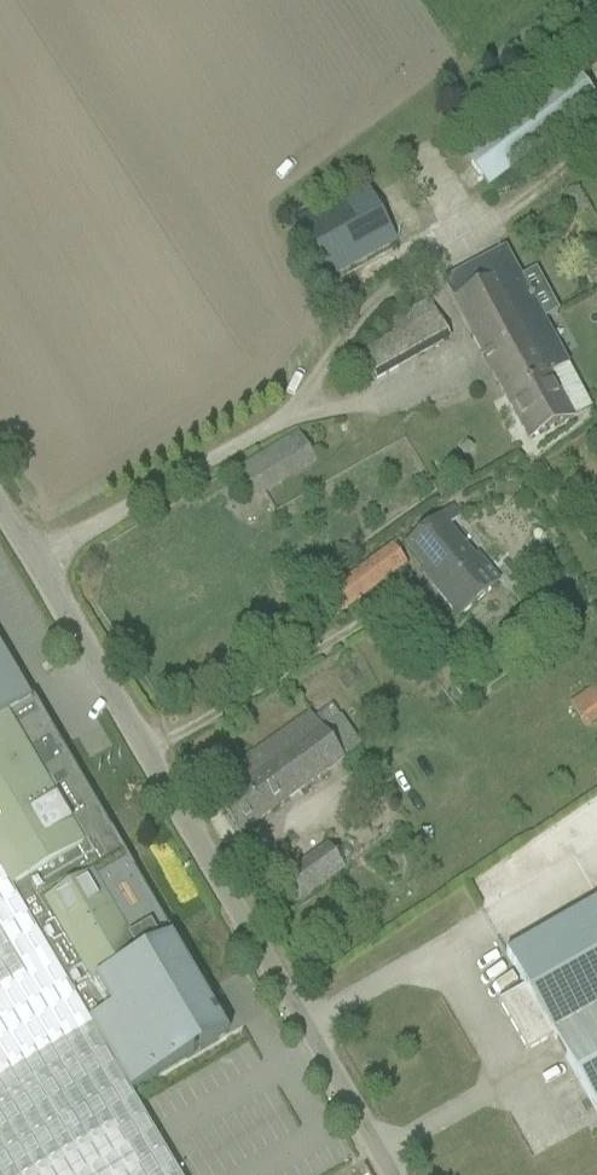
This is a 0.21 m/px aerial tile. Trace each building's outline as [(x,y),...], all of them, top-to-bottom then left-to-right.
[(596,110),(596,105),(572,70),(461,153),(488,191),(596,110)] [(397,242),(366,184),(289,226),(321,284),(397,242)] [(504,250),(465,272),(443,283),(481,353),(541,321),(515,272),(504,250)] [(372,383),(393,371),(450,339),(428,300),(387,324),(393,335),(356,355),(372,383)] [(541,321),(481,353),(529,442),(574,419),(552,376),(567,368),(541,321)] [(297,436),(233,470),(250,500),(313,466),(297,436)] [(454,480),(463,465),(451,458),(442,472),(454,480)] [(431,585),(459,620),(487,598),(485,596),(501,583),(478,556),(475,558),(450,527),(463,517),(456,507),(407,546),(427,571),(433,567),(441,577),(431,585)] [(392,546),(323,597),(338,617),(407,566),(392,546)] [(197,1055),(230,1035),(112,834),(33,701),(31,703),(25,693),(27,692),(0,646),(0,871),(13,892),(92,1027),(93,1029),(101,1044),(132,1093),(197,1055)] [(571,704),(588,728),(596,722),(596,686),(571,704)] [(342,763),(341,761),(320,731),(309,715),(227,774),(238,789),(217,804),(239,835),(342,763)] [(132,1093),(101,1044),(93,1029),(92,1027),(13,892),(0,871),(0,1174),(182,1174),(132,1093)] [(294,909),(312,897),(298,877),(280,890),(294,909)] [(526,942),(505,954),(525,987),(499,1002),(528,1052),(553,1037),(565,1059),(596,1114),(596,901),(526,942)]
